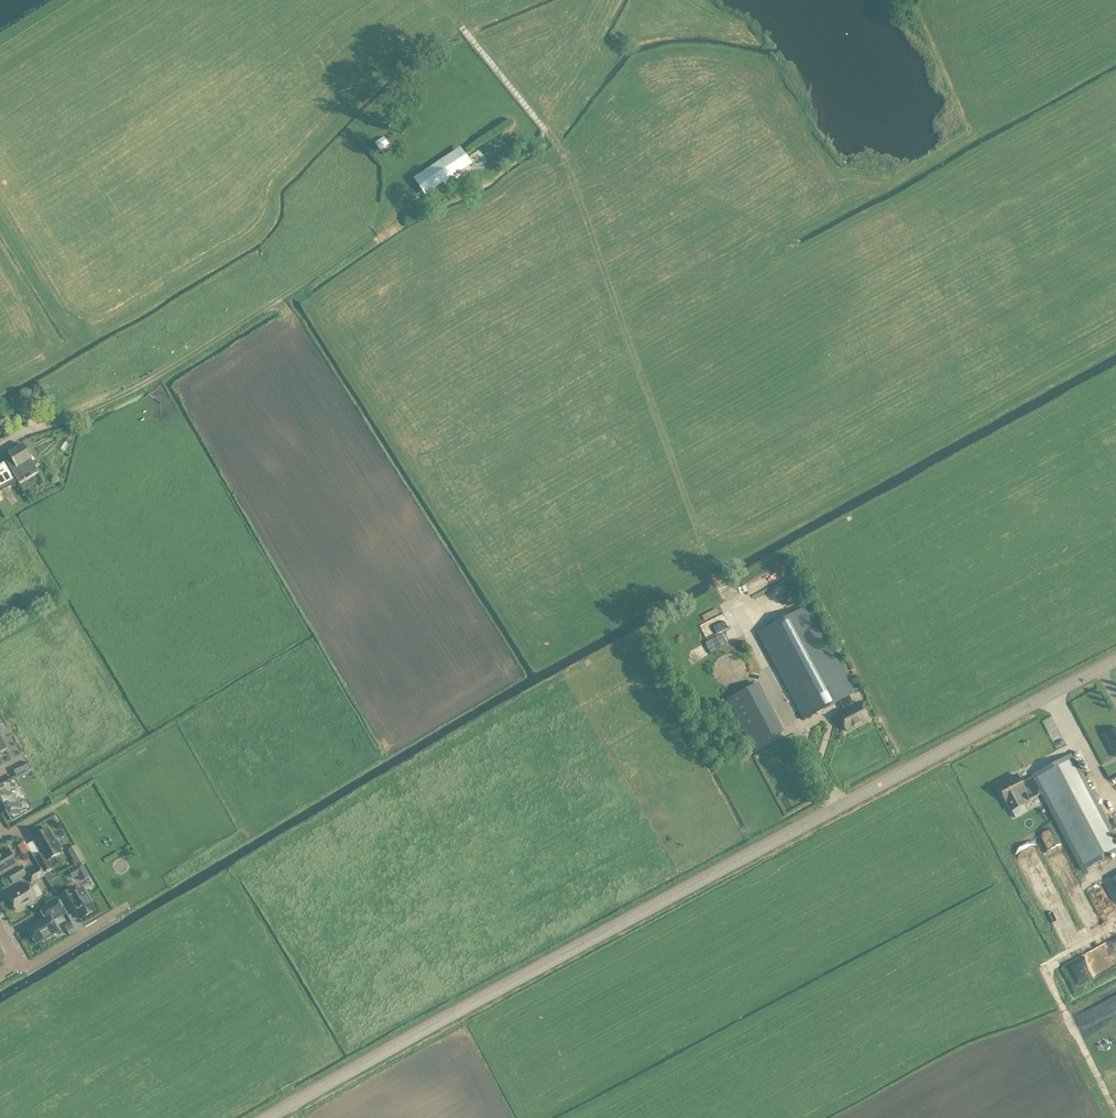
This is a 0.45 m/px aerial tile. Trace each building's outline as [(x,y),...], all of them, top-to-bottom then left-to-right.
[(376,142),(381,149),(389,144),(384,136),(376,142)] [(461,150),(424,175),(432,186),(447,176),(450,181),(459,174),(456,170),(468,162),(461,150)] [(31,459),(31,458),(23,443),(7,452),(8,453),(2,456),(18,484),(39,472),(31,459)] [(11,478),(9,475),(3,464),(0,466),(0,484),(11,478)] [(787,565),(774,571),(778,582),(792,576),(787,565)] [(749,592),(774,581),(771,575),(747,585),(749,592)] [(839,701),(849,696),(855,692),(808,605),(757,632),(804,720),(839,701)] [(707,640),(730,627),(722,613),(699,626),(707,640)] [(718,645),(727,635),(722,631),(713,642),(718,645)] [(697,662),(708,654),(701,644),(690,653),(697,662)] [(757,682),(727,698),(752,747),(783,731),(757,682)] [(849,696),(839,701),(843,710),(854,704),(849,696)] [(854,704),(843,710),(837,713),(847,731),(868,720),(858,702),(854,704)] [(1115,756),(1115,727),(1104,734),(1115,756)] [(1020,794),(1025,791),(1029,799),(1041,793),(1081,871),(1115,852),(1115,838),(1072,753),(1031,774),(1032,776),(1021,782),(1016,774),(997,785),(1005,801),(1006,801),(1011,811),(1025,803),(1020,794)] [(22,764),(12,770),(16,776),(25,770),(22,764)] [(0,784),(0,799),(1,799),(2,799),(8,809),(6,810),(12,820),(32,808),(26,798),(18,803),(12,791),(19,787),(14,777),(0,784)] [(1106,809),(1115,823),(1115,802),(1106,809)] [(48,829),(33,837),(42,854),(35,858),(43,872),(51,868),(47,860),(62,851),(60,849),(63,848),(58,839),(55,841),(48,829)] [(10,841),(15,852),(27,848),(23,836),(10,841)] [(1057,838),(1044,841),(1046,852),(1059,849),(1057,838)] [(72,849),(68,851),(72,858),(76,865),(81,863),(85,861),(81,854),(76,846),(72,849)] [(0,854),(0,874),(17,865),(8,849),(0,854)] [(85,870),(81,864),(69,871),(73,877),(85,870)] [(28,873),(33,882),(45,875),(40,867),(28,873)] [(22,868),(9,875),(13,882),(26,874),(22,868)] [(19,909),(19,910),(25,906),(25,905),(37,898),(28,883),(8,895),(16,910),(19,909)] [(95,910),(83,888),(74,893),(71,888),(59,896),(66,909),(72,905),(80,919),(95,910)] [(40,909),(45,917),(26,928),(36,944),(59,931),(53,920),(67,912),(59,898),(40,909)] [(66,926),(71,934),(76,931),(72,922),(66,926)] [(1087,1044),(1095,1063),(1115,1053),(1115,1031),(1087,1044)]
